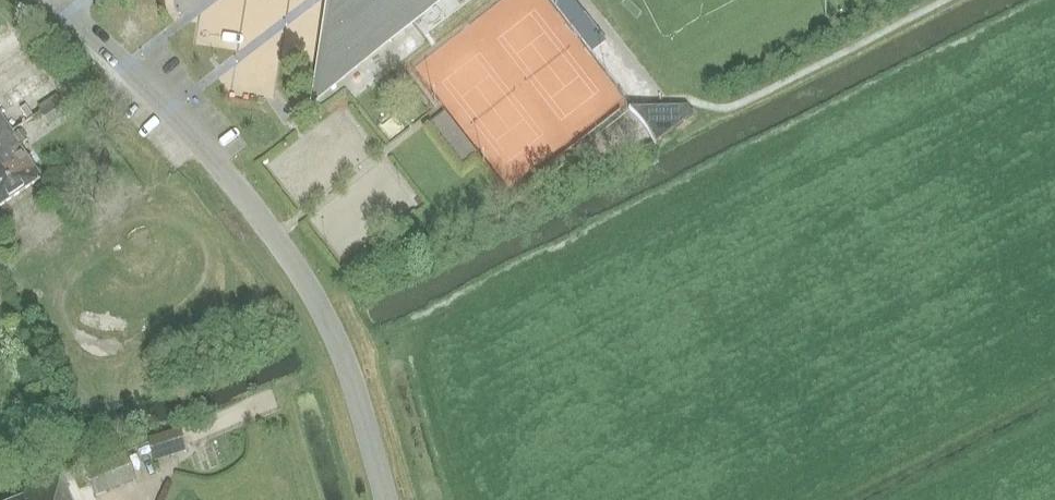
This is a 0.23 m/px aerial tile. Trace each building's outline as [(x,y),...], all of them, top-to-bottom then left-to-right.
[(313,118),(315,119),(319,94),(441,0),(332,0),(313,118)] [(42,111),(54,127),(82,105),(70,89),(42,111)] [(630,109),(629,110),(631,111),(633,113),(637,117),(640,121),(645,127),(648,132),(651,136),(653,141),(655,146),(656,146),(656,145),(694,115),(686,106),(630,109)] [(26,155),(20,146),(22,145),(21,145),(27,140),(21,131),(15,135),(0,113),(0,207),(42,178),(26,155)] [(435,123),(467,163),(480,153),(448,113),(435,123)] [(180,431),(149,441),(155,460),(173,454),(172,448),(184,444),(180,431)] [(105,479),(109,490),(136,480),(126,455),(85,471),(91,485),(105,479)] [(62,474),(20,490),(23,499),(19,499),(72,499),(62,474)]
